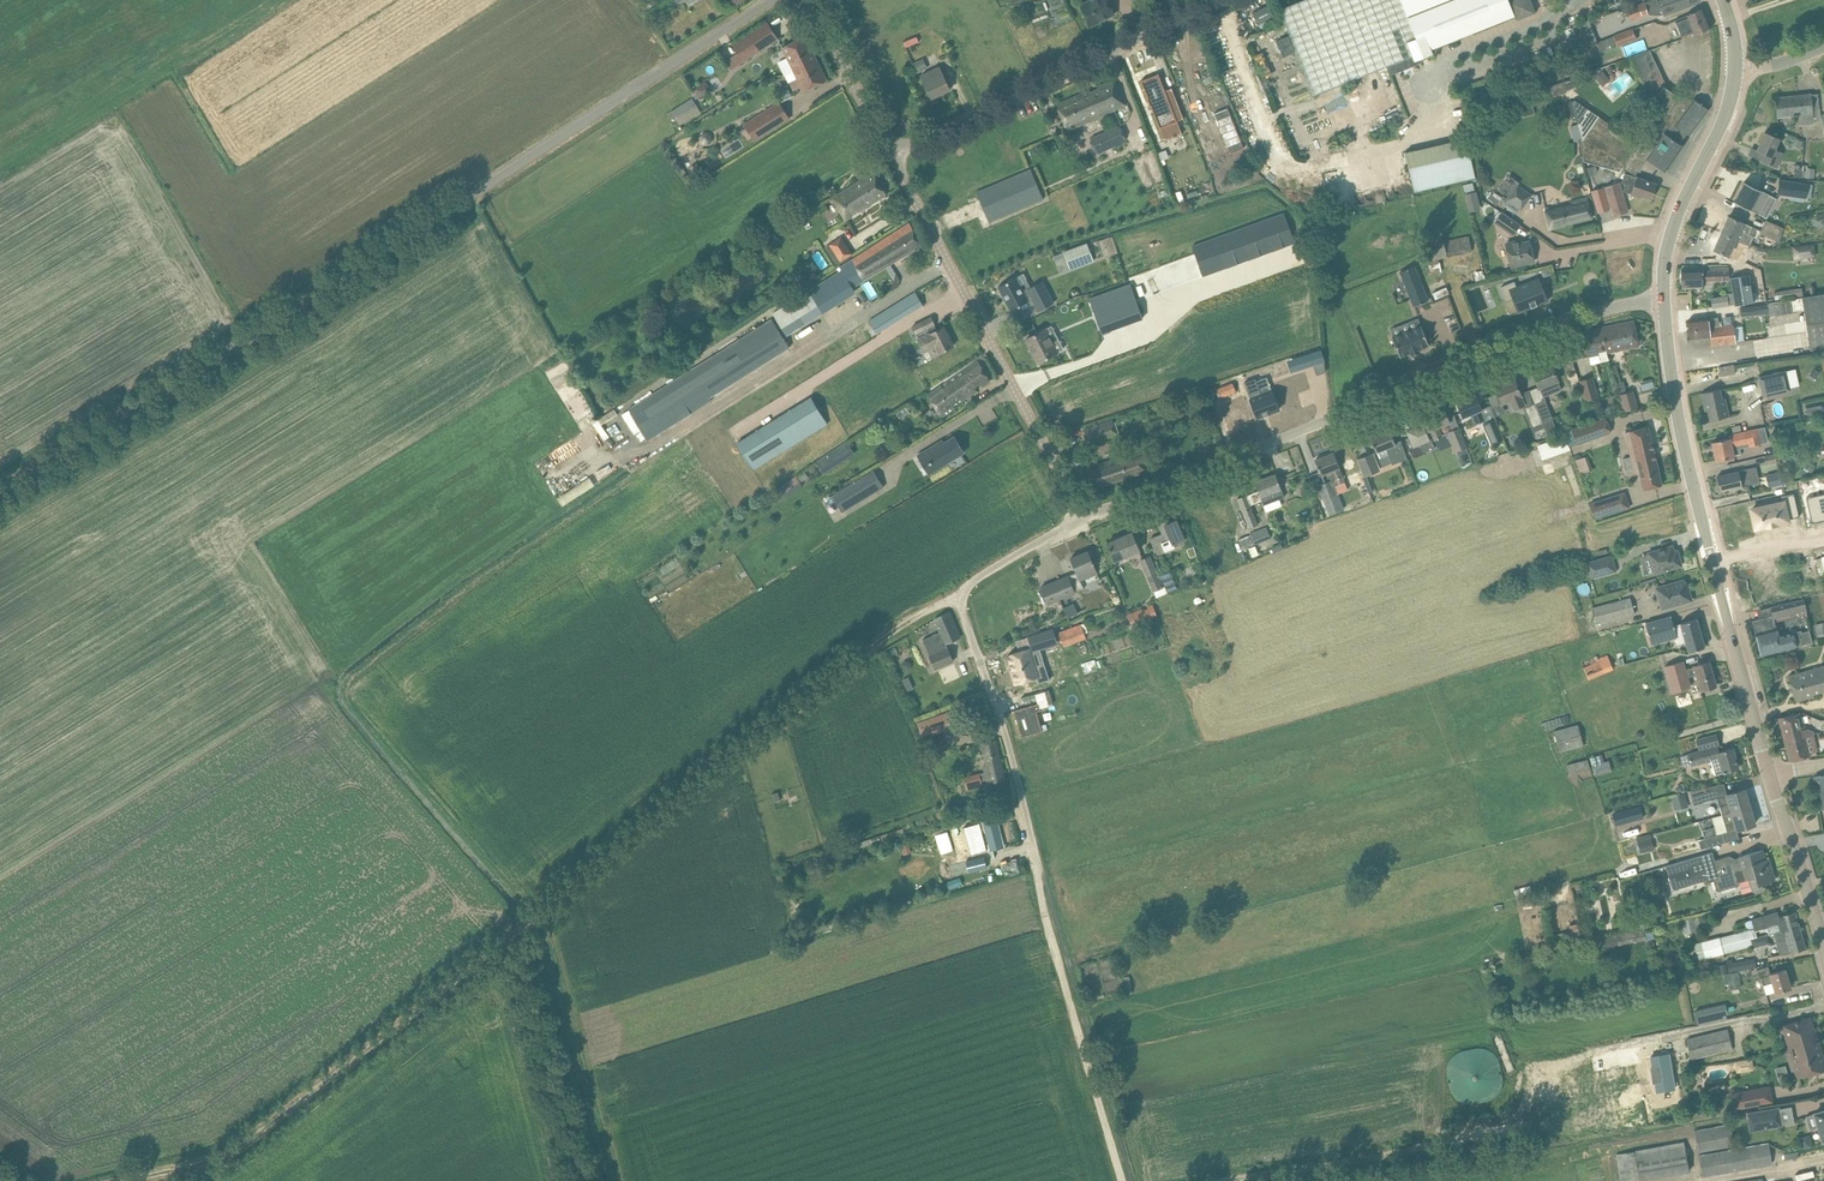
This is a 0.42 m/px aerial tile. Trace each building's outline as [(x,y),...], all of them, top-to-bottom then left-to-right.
[(1090,26),(1115,14),(1108,0),(1091,0),(1080,5),(1090,26)] [(1531,0),(1400,0),(1415,38),(1425,34),(1431,48),(1514,15),(1516,20),(1536,13),(1531,0)] [(1664,15),(1700,2),(1699,0),(1648,0),(1626,8),(1630,20),(1648,15),(1648,14),(1660,15),(1663,13),(1664,15)] [(1253,13),(1258,24),(1259,24),(1273,17),(1268,5),(1253,13)] [(1711,28),(1703,8),(1675,20),(1681,37),(1688,34),(1693,32),(1694,35),(1711,28)] [(1579,29),(1579,31),(1579,33),(1592,28),(1589,20),(1584,22),(1582,23),(1580,25),(1580,27),(1579,29)] [(739,53),(727,61),(732,69),(778,39),(767,23),(733,45),(739,53)] [(1614,36),(1597,43),(1600,52),(1637,40),(1633,28),(1614,35),(1614,36)] [(1415,38),(1405,42),(1415,66),(1433,54),(1431,48),(1425,34),(1415,38)] [(1285,55),(1297,50),(1290,35),(1278,40),(1285,55)] [(787,58),(779,62),(785,74),(794,70),(816,59),(805,38),(805,37),(782,48),(787,58)] [(1184,70),(1181,71),(1184,80),(1199,74),(1201,80),(1211,76),(1208,70),(1209,70),(1201,50),(1191,54),(1192,58),(1181,62),(1184,70)] [(926,58),(915,61),(917,72),(929,69),(926,58)] [(797,77),(789,81),(793,91),(802,87),(804,91),(826,80),(816,59),(794,70),(797,77)] [(950,90),(939,67),(921,75),(932,98),(950,90)] [(1598,69),(1564,81),(1566,90),(1595,80),(1594,77),(1592,73),(1595,76),(1600,71),(1598,69)] [(1603,71),(1595,78),(1603,87),(1610,80),(1603,71)] [(1158,74),(1141,81),(1164,141),(1182,134),(1177,122),(1184,119),(1172,88),(1165,91),(1158,74)] [(1056,104),(1061,115),(1068,131),(1127,105),(1115,78),(1097,86),(1098,89),(1091,92),(1089,89),(1056,104)] [(1564,81),(1550,86),(1554,97),(1566,92),(1566,90),(1564,81)] [(1664,111),(1657,121),(1678,137),(1683,130),(1690,135),(1709,109),(1694,99),(1692,101),(1678,91),(1675,95),(1664,86),(1653,103),(1664,111)] [(1227,90),(1210,97),(1232,153),(1249,146),(1227,90)] [(1778,117),(1790,116),(1799,115),(1800,124),(1813,123),(1813,121),(1820,121),(1818,94),(1776,98),(1778,117)] [(692,98),(671,111),(681,128),(702,113),(692,98)] [(1637,146),(1598,119),(1599,117),(1589,110),(1588,110),(1574,101),(1569,103),(1573,120),(1576,119),(1578,125),(1582,139),(1578,140),(1583,161),(1620,172),(1623,167),(1635,175),(1646,159),(1665,171),(1683,145),(1677,141),(1680,138),(1678,137),(1657,121),(1643,140),(1642,139),(1637,146)] [(752,137),(754,141),(789,118),(779,102),(744,125),(747,129),(743,131),(748,139),(752,137)] [(1578,125),(1570,127),(1574,142),(1578,140),(1582,139),(1578,125)] [(1125,141),(1118,126),(1091,137),(1098,153),(1125,141)] [(1764,153),(1761,161),(1777,167),(1783,153),(1775,150),(1779,139),(1765,132),(1757,150),(1764,153)] [(1405,152),(1415,191),(1475,177),(1466,138),(1405,152)] [(696,164),(689,168),(695,177),(701,173),(696,164)] [(1596,166),(1587,168),(1589,177),(1594,176),(1597,171),(1596,166)] [(1042,198),(1031,170),(977,192),(989,221),(1042,198)] [(873,172),(862,178),(831,198),(845,220),(887,195),(873,172)] [(1632,193),(1631,195),(1642,198),(1643,196),(1651,199),(1656,184),(1637,178),(1624,174),(1622,182),(1626,184),(1624,191),(1632,193)] [(1509,175),(1499,190),(1509,197),(1507,200),(1521,210),(1532,195),(1518,184),(1520,182),(1509,175)] [(1779,179),(1777,194),(1806,198),(1808,183),(1779,179)] [(1734,201),(1759,215),(1760,214),(1759,214),(1769,195),(1769,196),(1770,195),(1744,182),(1744,183),(1735,201),(1734,201)] [(1607,192),(1610,204),(1614,216),(1628,211),(1619,183),(1605,187),(1607,192)] [(1592,191),(1598,213),(1610,209),(1603,188),(1592,191)] [(1476,192),(1465,194),(1468,208),(1479,205),(1476,192)] [(1491,193),(1487,199),(1496,205),(1502,197),(1494,192),(1493,194),(1491,193)] [(1545,208),(1550,229),(1592,218),(1587,198),(1545,208)] [(1494,223),(1513,236),(1521,224),(1502,211),(1494,223)] [(1195,245),(1204,274),(1297,243),(1288,215),(1195,245)] [(1749,234),(1752,227),(1743,223),(1743,222),(1729,216),(1721,233),(1749,245),(1753,236),(1749,234)] [(1761,231),(1780,238),(1784,227),(1765,220),(1761,231)] [(851,257),(864,280),(911,252),(922,246),(910,223),(899,228),(851,257)] [(1472,252),(1469,236),(1444,240),(1441,228),(1421,232),(1430,273),(1442,271),(1440,261),(1439,258),(1447,257),(1447,258),(1453,256),(1457,255),(1472,252)] [(1745,254),(1749,245),(1721,233),(1714,250),(1729,256),(1738,260),(1741,252),(1745,254)] [(828,253),(836,265),(853,253),(842,236),(825,248),(828,253)] [(1506,243),(1511,267),(1534,262),(1529,241),(1517,244),(1517,241),(1506,243)] [(1087,243),(1068,251),(1030,265),(1036,283),(1093,260),(1087,243)] [(1795,257),(1817,256),(1816,243),(1794,244),(1795,257)] [(1417,270),(1415,266),(1400,272),(1402,276),(1414,306),(1428,300),(1417,270)] [(1551,275),(1550,268),(1540,270),(1543,278),(1551,275)] [(1703,281),(1729,280),(1729,268),(1712,268),(1712,271),(1703,272),(1702,269),(1681,270),(1682,288),(1703,287),(1703,281)] [(841,270),(808,291),(808,292),(824,313),(856,293),(853,288),(841,270)] [(1749,276),(1730,280),(1735,308),(1741,307),(1752,305),(1749,276)] [(1042,281),(1023,291),(1016,277),(999,286),(1011,310),(1032,299),(1039,311),(1054,303),(1042,281)] [(1514,281),(1501,287),(1506,300),(1504,301),(1509,316),(1519,312),(1524,310),(1531,307),(1531,308),(1532,307),(1536,305),(1538,305),(1537,305),(1548,300),(1539,278),(1516,287),(1514,281)] [(1143,319),(1131,284),(1089,299),(1101,334),(1143,319)] [(1475,288),(1475,290),(1470,290),(1473,311),(1485,309),(1483,287),(1475,288)] [(1802,297),(1810,350),(1823,348),(1823,294),(1802,297)] [(1711,298),(1713,307),(1728,305),(1727,296),(1711,298)] [(1790,299),(1781,301),(1783,314),(1793,312),(1792,311),(1790,299)] [(898,302),(869,320),(877,333),(906,315),(898,302)] [(1752,305),(1741,307),(1742,317),(1769,314),(1768,303),(1752,305)] [(935,346),(939,353),(953,346),(943,327),(937,330),(934,325),(935,324),(931,317),(911,327),(924,351),(935,346)] [(1736,342),(1735,338),(1734,325),(1719,327),(1718,317),(1688,321),(1690,340),(1710,337),(1711,345),(1736,342)] [(1392,337),(1396,346),(1400,357),(1411,353),(1412,355),(1420,352),(1419,350),(1429,345),(1421,325),(1421,326),(1418,319),(1408,323),(1411,329),(1393,336),(1392,337)] [(692,371),(629,410),(642,430),(648,440),(711,401),(712,400),(710,397),(790,347),(789,346),(773,320),(732,346),(692,371)] [(1632,322),(1602,328),(1607,353),(1626,349),(1638,347),(1637,346),(1632,322)] [(1602,328),(1582,332),(1584,344),(1587,357),(1599,355),(1607,353),(1602,328)] [(1053,355),(1057,353),(1045,329),(1026,339),(1038,363),(1053,355)] [(1324,361),(1320,349),(1297,357),(1301,369),(1313,365),(1324,361)] [(927,396),(935,407),(942,417),(955,408),(954,406),(976,390),(974,387),(980,383),(982,386),(989,380),(978,361),(941,387),(940,387),(927,396)] [(1552,364),(1532,372),(1543,397),(1562,389),(1552,364)] [(1615,378),(1614,378),(1624,412),(1638,408),(1633,390),(1627,392),(1624,381),(1621,382),(1619,376),(1616,365),(1611,367),(1615,378)] [(1814,369),(1810,376),(1816,380),(1821,373),(1814,369)] [(1790,390),(1786,371),(1759,377),(1763,396),(1790,390)] [(1579,381),(1585,401),(1599,397),(1593,377),(1579,381)] [(1498,393),(1488,397),(1492,407),(1502,403),(1513,399),(1516,408),(1524,404),(1521,396),(1519,391),(1515,379),(1495,387),(1498,393)] [(1235,380),(1217,384),(1220,398),(1238,395),(1235,380)] [(1255,384),(1244,388),(1256,419),(1279,411),(1272,393),(1261,397),(1255,384)] [(1720,389),(1713,390),(1701,393),(1704,404),(1706,403),(1710,420),(1729,416),(1725,398),(1722,399),(1720,389)] [(1457,403),(1462,414),(1463,416),(1471,413),(1476,423),(1483,420),(1492,443),(1504,438),(1495,416),(1490,405),(1481,409),(1476,395),(1457,403)] [(770,423),(736,444),(752,470),(802,440),(828,423),(811,397),(770,423)] [(1545,399),(1535,403),(1543,425),(1544,425),(1545,428),(1547,434),(1548,438),(1558,435),(1552,419),(1553,419),(1545,399)] [(1543,425),(1535,403),(1523,408),(1533,432),(1545,428),(1544,425),(1543,425)] [(1821,406),(1807,409),(1808,416),(1823,413),(1821,406)] [(1426,424),(1407,431),(1414,446),(1420,444),(1424,452),(1435,448),(1431,438),(1429,439),(1426,431),(1428,431),(1431,430),(1435,440),(1443,437),(1439,426),(1449,422),(1448,419),(1444,408),(1423,416),(1426,424)] [(1605,416),(1571,428),(1577,445),(1611,433),(1605,416)] [(1084,429),(1090,445),(1118,436),(1113,420),(1084,429)] [(1624,432),(1631,461),(1655,456),(1648,427),(1624,432)] [(1765,427),(1740,433),(1728,435),(1729,438),(1712,442),(1716,461),(1734,457),(1734,456),(1741,454),(1740,448),(1768,442),(1765,427)] [(1165,438),(1162,428),(1151,432),(1154,441),(1165,438)] [(1450,432),(1457,450),(1465,447),(1458,428),(1450,432)] [(1477,429),(1465,432),(1467,439),(1479,436),(1477,429)] [(1395,444),(1394,441),(1389,430),(1371,438),(1377,452),(1380,459),(1389,455),(1390,459),(1399,456),(1395,445),(1395,444)] [(1547,434),(1536,438),(1537,442),(1548,438),(1547,434)] [(942,440),(924,451),(930,461),(928,461),(930,464),(931,463),(935,470),(964,452),(954,436),(943,443),(942,440)] [(838,449),(815,463),(821,473),(844,459),(838,449)] [(1146,472),(1140,451),(1090,467),(1093,476),(1090,477),(1093,488),(1146,472)] [(1338,493),(1348,489),(1340,468),(1334,453),(1315,460),(1321,475),(1328,472),(1331,480),(1318,485),(1329,514),(1344,508),(1338,493)] [(1358,459),(1365,477),(1380,470),(1373,453),(1358,459)] [(1577,458),(1581,472),(1593,468),(1589,454),(1577,458)] [(1655,456),(1631,461),(1633,470),(1632,470),(1632,473),(1638,472),(1642,490),(1662,486),(1655,456)] [(1756,466),(1729,473),(1717,476),(1721,491),(1729,489),(1730,491),(1742,488),(1742,487),(1760,482),(1756,466)] [(1783,484),(1780,471),(1766,474),(1769,487),(1783,484)] [(1352,486),(1363,481),(1359,473),(1348,478),(1352,486)] [(1255,482),(1258,491),(1262,501),(1264,505),(1285,497),(1276,474),(1255,482)] [(796,476),(790,480),(797,490),(803,486),(796,476)] [(864,476),(832,496),(841,510),(873,491),(864,476)] [(1262,501),(1258,491),(1247,495),(1238,498),(1249,528),(1259,524),(1251,505),(1262,501)] [(1625,491),(1590,503),(1595,519),(1630,508),(1625,491)] [(1782,502),(1752,509),(1756,527),(1788,520),(1787,519),(1785,508),(1797,505),(1794,494),(1781,497),(1782,502)] [(1809,507),(1812,521),(1818,520),(1818,519),(1823,518),(1823,495),(1813,497),(1815,506),(1809,507)] [(1173,543),(1185,539),(1177,520),(1167,524),(1165,519),(1158,522),(1163,533),(1151,539),(1157,554),(1175,546),(1173,543)] [(1248,546),(1270,538),(1266,527),(1251,533),(1251,534),(1238,538),(1243,550),(1249,548),(1248,546)] [(1107,543),(1112,554),(1115,561),(1140,550),(1132,532),(1121,537),(1122,539),(1119,540),(1119,538),(1107,543)] [(1648,553),(1654,573),(1682,566),(1677,550),(1674,551),(1672,546),(1648,553)] [(1080,580),(1097,573),(1088,551),(1071,558),(1077,572),(1041,587),(1048,604),(1059,599),(1084,589),(1080,580)] [(1585,562),(1590,579),(1617,571),(1612,555),(1585,562)] [(1157,597),(1166,593),(1158,576),(1150,556),(1141,560),(1157,597)] [(1166,593),(1177,588),(1170,571),(1158,576),(1166,593)] [(1656,588),(1662,609),(1692,600),(1688,587),(1686,587),(1684,580),(1656,588)] [(1617,601),(1592,609),(1596,624),(1635,614),(1630,598),(1617,601)] [(1774,615),(1773,615),(1774,620),(1807,612),(1804,599),(1776,606),(1779,615),(1774,616),(1774,615)] [(1077,613),(1073,603),(1063,608),(1068,617),(1077,613)] [(1127,614),(1132,626),(1148,620),(1143,609),(1127,614)] [(932,636),(923,640),(930,656),(936,669),(953,661),(946,643),(961,637),(950,612),(947,614),(934,619),(940,632),(932,636)] [(1779,636),(1774,620),(1773,615),(1752,620),(1761,656),(1812,642),(1809,630),(1801,632),(1801,630),(1779,636)] [(1671,616),(1645,623),(1649,636),(1661,633),(1663,641),(1673,638),(1675,645),(1686,642),(1688,651),(1705,647),(1697,618),(1680,623),(1681,625),(1674,627),(1671,616)] [(1814,624),(1817,637),(1823,636),(1823,622),(1814,624)] [(1058,632),(1064,647),(1086,638),(1081,624),(1058,632)] [(1053,629),(1028,637),(1031,648),(1057,640),(1053,629)] [(1019,651),(1008,655),(1013,670),(1011,670),(1015,684),(1037,677),(1039,683),(1049,680),(1045,667),(1036,670),(1029,649),(1029,648),(1019,651)] [(1607,655),(1598,659),(1603,673),(1613,670),(1607,655)] [(1087,673),(1098,669),(1095,659),(1083,663),(1087,673)] [(1683,661),(1664,667),(1672,693),(1690,688),(1687,677),(1697,674),(1701,690),(1716,686),(1709,662),(1694,666),(1694,667),(1685,669),(1683,661)] [(1800,673),(1789,676),(1795,701),(1814,696),(1813,694),(1823,691),(1823,666),(1800,673)] [(911,683),(905,686),(907,691),(913,689),(911,683)] [(949,710),(918,722),(923,737),(955,726),(949,710)] [(1806,729),(1804,723),(1802,724),(1799,713),(1779,718),(1784,740),(1813,732),(1813,730),(1808,728),(1806,729)] [(1554,731),(1560,752),(1584,745),(1578,725),(1554,731)] [(1790,761),(1810,756),(1809,753),(1805,737),(1814,735),(1813,732),(1784,740),(1790,761)] [(1699,751),(1687,754),(1690,764),(1691,766),(1712,760),(1716,775),(1724,772),(1727,771),(1739,768),(1733,748),(1721,751),(1718,752),(1717,747),(1720,746),(1717,733),(1696,739),(1699,751)] [(984,767),(985,772),(964,776),(967,791),(983,787),(982,781),(986,780),(987,783),(1004,779),(995,740),(981,743),(986,766),(984,767)] [(1588,759),(1567,765),(1570,774),(1591,768),(1588,759)] [(1819,809),(1823,808),(1823,775),(1814,777),(1819,809)] [(1677,793),(1685,791),(1683,784),(1679,785),(1676,788),(1677,793)] [(1690,792),(1694,804),(1712,799),(1708,786),(1690,792)] [(1720,805),(1722,814),(1750,806),(1745,789),(1717,797),(1720,805)] [(778,792),(772,794),(774,802),(781,800),(778,792)] [(1685,793),(1671,797),(1674,810),(1689,807),(1685,793)] [(1643,819),(1640,805),(1621,810),(1622,811),(1613,814),(1616,825),(1625,823),(1625,824),(1643,819)] [(1750,806),(1722,814),(1725,823),(1727,832),(1755,824),(1750,806)] [(980,822),(963,827),(971,855),(987,850),(986,844),(988,844),(990,850),(992,850),(1003,847),(996,818),(984,821),(983,821),(983,822),(986,834),(983,834),(980,822)] [(1713,818),(1701,821),(1703,828),(1715,826),(1713,818)] [(1637,836),(1642,853),(1656,849),(1652,832),(1637,836)] [(1725,842),(1722,833),(1704,839),(1699,840),(1701,849),(1707,848),(1707,847),(1725,842)] [(879,835),(870,838),(872,844),(881,841),(879,835)] [(1744,874),(1768,867),(1763,849),(1739,857),(1740,860),(1735,861),(1734,858),(1730,856),(1700,864),(1698,857),(1713,852),(1665,866),(1672,889),(1713,877),(1716,889),(1719,890),(1737,885),(1739,882),(1746,880),(1744,874)] [(984,857),(950,865),(953,877),(987,869),(986,868),(984,857)] [(1762,883),(1775,880),(1771,866),(1768,867),(1744,874),(1746,880),(1749,879),(1753,891),(1757,893),(1761,892),(1763,888),(1762,883)] [(1799,924),(1795,912),(1778,917),(1777,911),(1752,919),(1745,921),(1748,930),(1720,938),(1722,946),(1757,936),(1755,931),(1766,928),(1768,933),(1799,924)] [(1806,947),(1799,924),(1768,933),(1768,934),(1771,933),(1778,955),(1806,947)] [(1653,938),(1651,926),(1600,934),(1601,945),(1653,938)] [(1723,952),(1752,944),(1752,947),(1769,943),(1767,935),(1757,937),(1757,936),(1722,946),(1720,938),(1719,938),(1702,942),(1703,945),(1690,948),(1694,960),(1723,952)] [(1734,963),(1727,964),(1729,972),(1755,966),(1754,959),(1734,963)] [(1785,969),(1774,973),(1770,974),(1768,966),(1756,969),(1759,978),(1761,978),(1763,985),(1773,982),(1776,992),(1791,987),(1785,969)] [(1730,989),(1741,987),(1737,970),(1723,973),(1725,985),(1729,984),(1730,989)] [(1727,1014),(1725,1003),(1696,1010),(1699,1025),(1727,1019),(1727,1014)] [(1798,1021),(1782,1025),(1792,1056),(1788,1057),(1791,1066),(1794,1064),(1798,1077),(1823,1069),(1823,1061),(1814,1029),(1813,1029),(1809,1017),(1798,1021)] [(1728,1028),(1686,1038),(1691,1059),(1732,1049),(1728,1028)] [(1669,1051),(1649,1054),(1655,1091),(1674,1087),(1669,1051)] [(1754,1070),(1752,1058),(1734,1061),(1736,1073),(1754,1070)] [(1492,1078),(1492,1073),(1470,1073),(1470,1086),(1465,1086),(1465,1096),(1483,1096),(1483,1086),(1492,1086),(1492,1078)] [(1773,1102),(1770,1086),(1732,1094),(1735,1109),(1773,1102)] [(1748,1114),(1736,1116),(1739,1132),(1751,1130),(1781,1125),(1779,1109),(1778,1108),(1748,1114)] [(1814,1113),(1823,1140),(1823,1110),(1814,1113)] [(1699,1150),(1729,1146),(1726,1124),(1696,1128),(1699,1150)] [(1801,1137),(1804,1148),(1812,1146),(1810,1135),(1801,1137)] [(1617,1152),(1622,1180),(1634,1180),(1692,1172),(1687,1141),(1617,1152)] [(1770,1142),(1700,1154),(1704,1176),(1774,1163),(1770,1142)]
